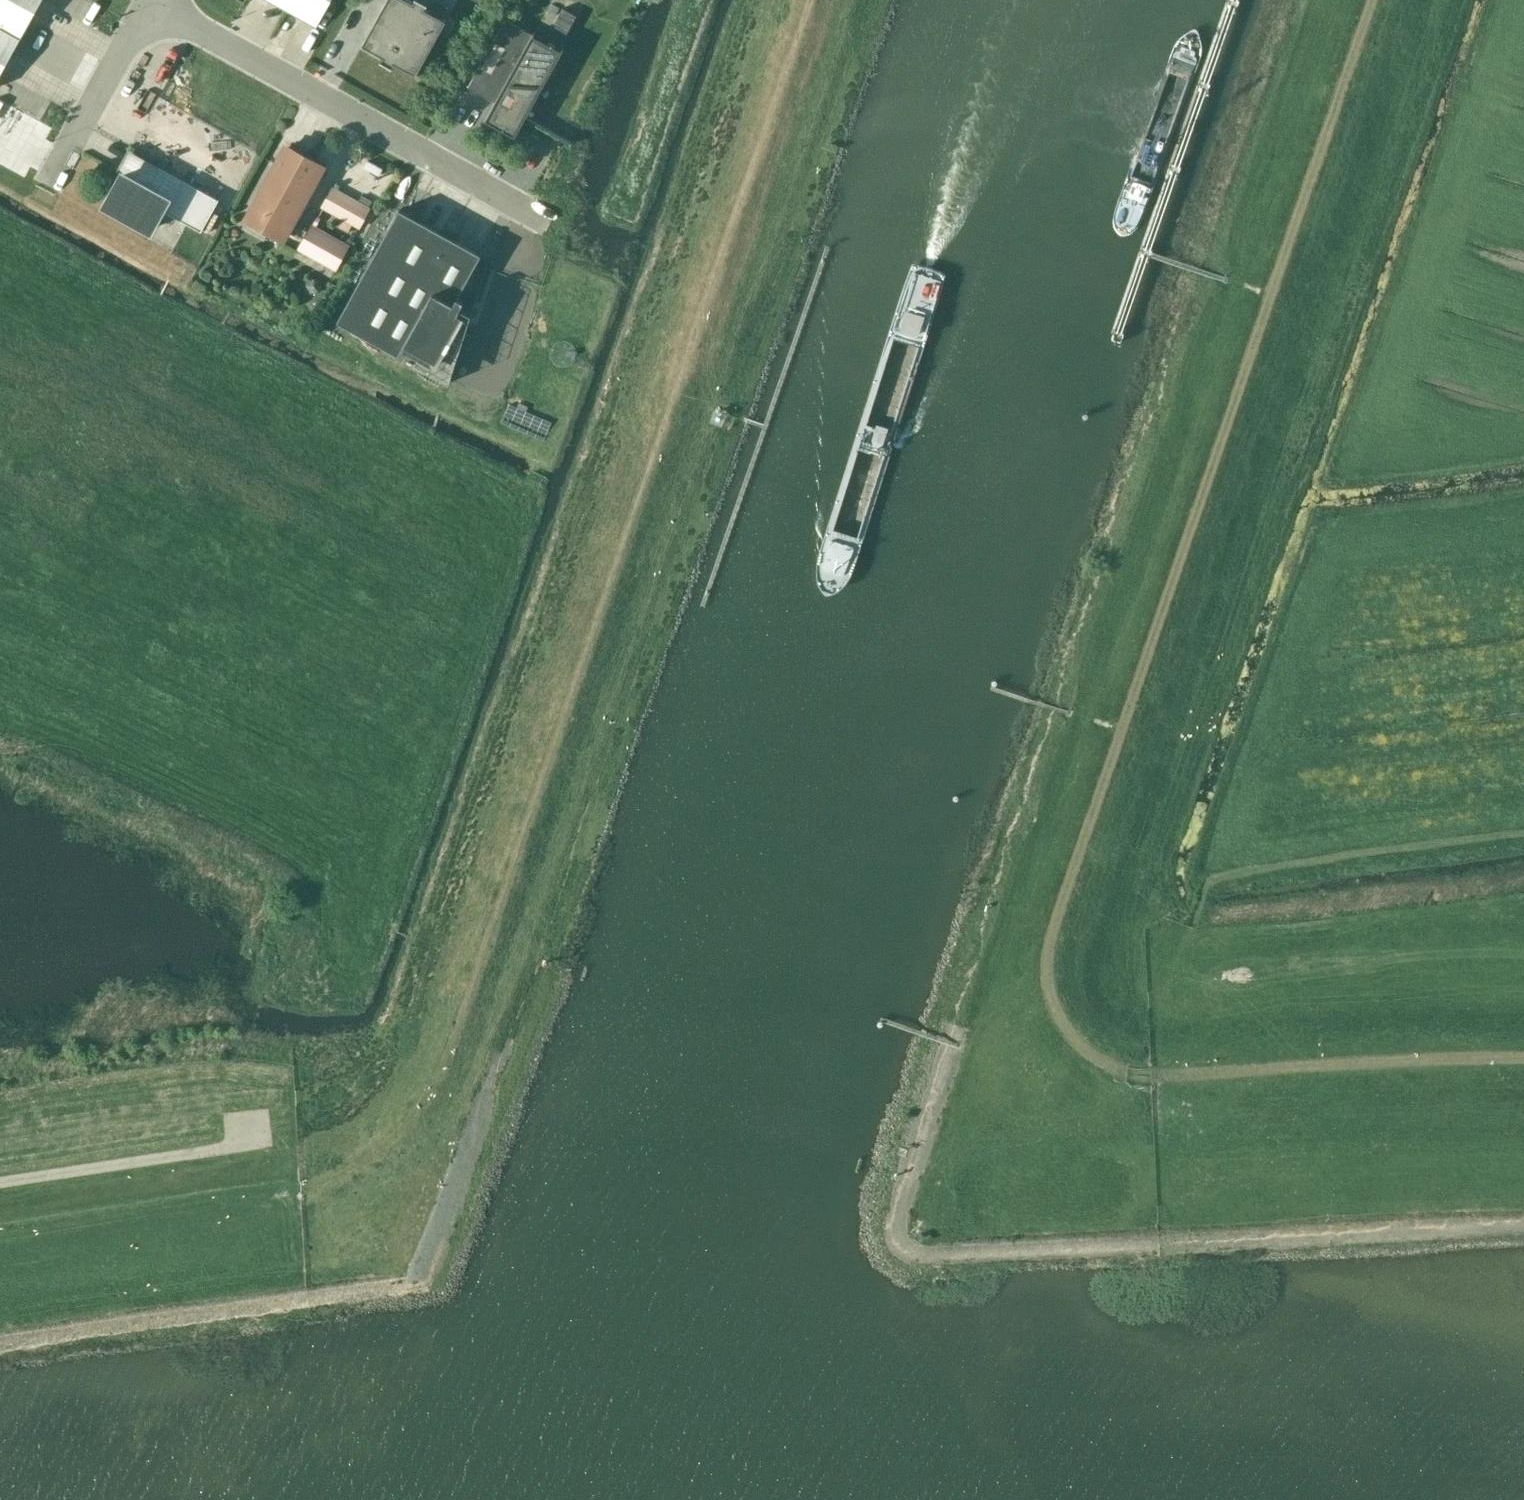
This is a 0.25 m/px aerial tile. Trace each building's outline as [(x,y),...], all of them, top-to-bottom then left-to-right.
[(41,0),(0,0),(0,74),(41,0)] [(315,25),(329,0),(269,0),(315,25)] [(445,20),(424,9),(427,4),(420,0),(413,0),(412,2),(409,0),(386,0),(361,44),(382,56),(379,61),(392,68),(395,63),(415,74),(445,20)] [(544,41),(533,34),(534,32),(533,32),(532,34),(504,19),(466,87),(494,102),(484,119),(514,136),(525,117),(505,106),(513,90),(533,101),(563,48),(561,47),(560,50),(558,48),(582,5),(573,0),(566,0),(544,41)] [(283,234),(321,165),(286,146),(248,215),(283,234)] [(218,199),(158,166),(133,152),(122,173),(105,204),(150,229),(161,209),(200,231),(218,199)] [(360,225),(370,208),(331,187),(321,204),(360,225)] [(489,258),(399,208),(337,320),(449,382),(489,258)] [(336,269),(350,244),(310,223),(297,248),(336,269)]
